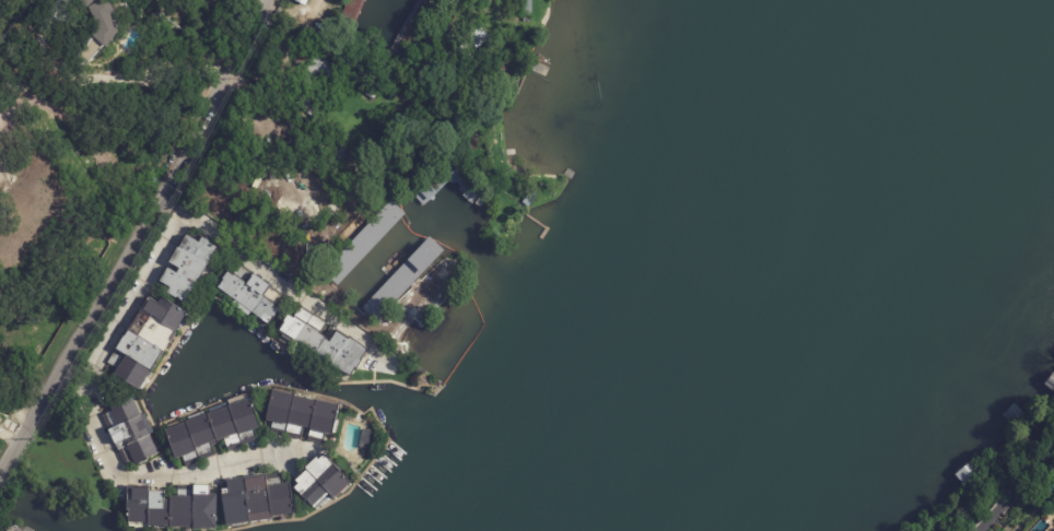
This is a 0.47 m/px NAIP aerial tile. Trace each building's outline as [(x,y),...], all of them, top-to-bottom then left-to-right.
[(104,0),(103,0),(101,1),(100,0),(79,0),(105,43),(123,33),(104,0)] [(524,21),(525,0),(532,0),(531,22),(524,21)] [(306,32),(316,39),(312,44),(300,34),(303,28),(306,32)] [(504,49),(511,55),(494,79),(488,74),(504,49)] [(198,57),(203,50),(211,57),(206,63),(198,57)] [(365,59),(361,71),(331,59),(335,52),(356,61),(358,57),(365,59)] [(306,69),(318,54),(341,70),(338,74),(336,72),(327,85),(306,70),(306,69)] [(303,82),(308,74),(313,78),(324,85),(318,93),(303,82)] [(307,86),(317,94),(305,111),(295,105),(307,86)] [(364,94),(368,90),(377,96),(374,101),(364,94)] [(476,150),(470,150),(469,126),(477,126),(478,150),(476,150)] [(349,173),(348,172),(351,167),(346,162),(351,155),(378,175),(374,181),(363,174),(359,179),(349,173)] [(208,173),(249,204),(233,227),(190,196),(208,173)] [(337,264),(348,274),(403,217),(392,207),(337,264)] [(274,223),(306,247),(290,270),(258,246),(274,223)] [(188,236),(199,243),(202,237),(218,246),(185,302),(177,297),(176,299),(167,293),(171,287),(160,282),(168,268),(177,273),(180,269),(169,262),(177,249),(178,249),(187,235),(188,236)] [(15,249),(9,258),(1,252),(8,244),(15,249)] [(290,269),(297,274),(310,258),(302,252),(290,269)] [(423,266),(416,259),(375,301),(384,310),(423,272),(420,269),(423,266)] [(253,276),(246,286),(251,291),(259,280),(283,298),(276,309),(280,312),(276,319),(274,318),(268,326),(219,290),(224,283),(223,282),(229,274),(233,278),(241,268),(253,276)] [(150,297),(159,303),(162,297),(187,312),(175,332),(176,332),(165,350),(152,371),(151,370),(139,390),(115,375),(118,369),(108,363),(116,350),(115,349),(124,335),(125,335),(132,323),(141,311),(140,310),(149,296),(150,297)] [(331,296),(339,300),(335,306),(328,300),(331,296)] [(330,329),(323,341),(328,344),(336,333),(348,341),(349,339),(361,347),(361,349),(364,351),(358,362),(359,362),(354,369),(353,368),(347,378),(292,341),(286,347),(277,341),(282,333),(278,331),(283,323),(282,322),(286,316),(291,319),(298,308),(330,329)] [(319,441),(318,442),(304,439),(306,426),(300,425),(296,437),(266,430),(268,420),(262,417),(261,417),(268,388),(290,393),(290,392),(291,392),(291,393),(312,399),(312,398),(314,398),(313,399),(335,403),(328,433),(321,432),(319,441)] [(152,439),(160,457),(137,467),(127,447),(129,447),(126,441),(116,446),(103,416),(114,412),(112,408),(132,398),(141,416),(142,415),(142,417),(141,417),(150,436),(151,436),(152,439)] [(256,439),(257,440),(226,450),(222,437),(210,442),(214,455),(199,460),(200,461),(184,467),(180,457),(175,458),(165,429),(185,423),(184,421),(185,421),(186,422),(206,414),(206,413),(207,413),(207,414),(227,406),(227,405),(229,405),(229,406),(249,399),(259,427),(253,429),(256,439)] [(336,497),(335,498),(331,495),(316,510),(300,493),(304,488),(296,481),(307,470),(306,469),(317,458),(324,464),(329,460),(350,483),(336,497)] [(294,515),(271,518),(271,517),(249,519),(249,521),(226,523),(223,494),(229,493),(227,482),(243,481),(245,491),(251,489),(249,477),(281,474),(282,485),(290,484),(294,515)] [(213,526),(213,529),(167,528),(168,528),(147,527),(147,523),(126,523),(127,499),(131,499),(132,487),(148,488),(148,492),(163,492),(163,504),(168,504),(168,497),(176,497),(177,486),(208,486),(208,497),(214,497),(213,526)] [(34,527),(35,530),(7,530),(11,523),(15,522),(21,526),(27,522),(34,527)]
